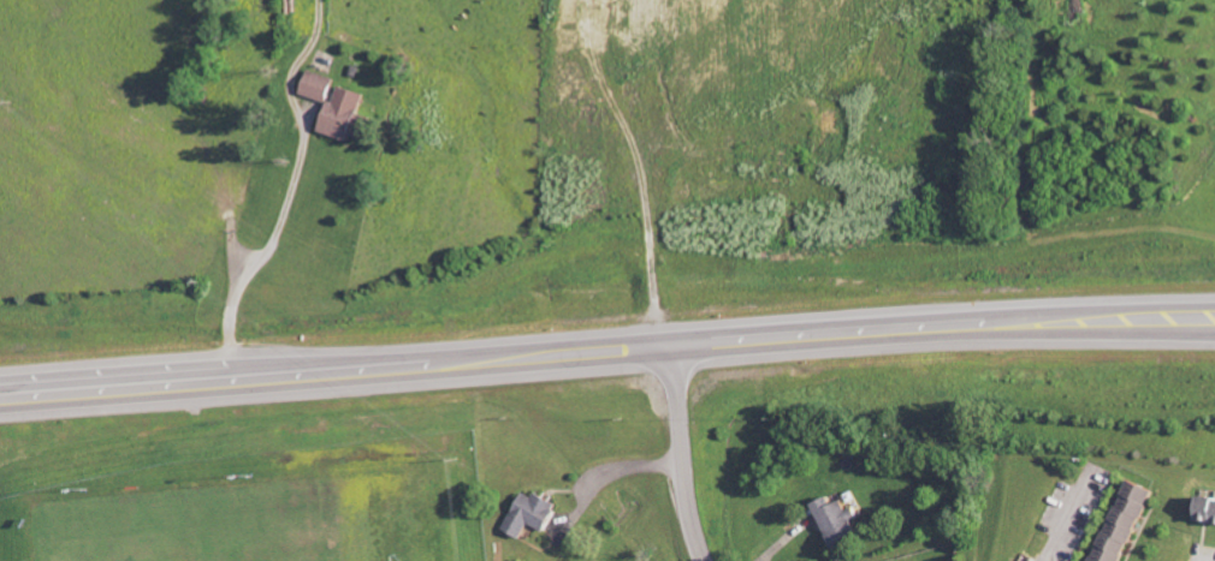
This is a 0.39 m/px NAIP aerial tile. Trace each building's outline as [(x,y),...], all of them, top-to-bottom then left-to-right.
[(304,95),(331,102),(338,78),(310,70),(304,95)] [(368,93),(339,84),(324,132),(353,141),(354,135),(367,138),(374,117),(362,113),(368,93)] [(1160,488),(1133,477),(1099,560),(1130,560),(1160,488)] [(508,530),(526,538),(533,523),(551,531),(564,505),(528,488),(508,530)] [(846,500),(834,504),(832,497),(820,501),(834,548),(863,539),(856,513),(851,515),(846,500)] [(1214,523),(1214,499),(1210,498),(1209,503),(1201,502),(1200,523),(1214,523)]
